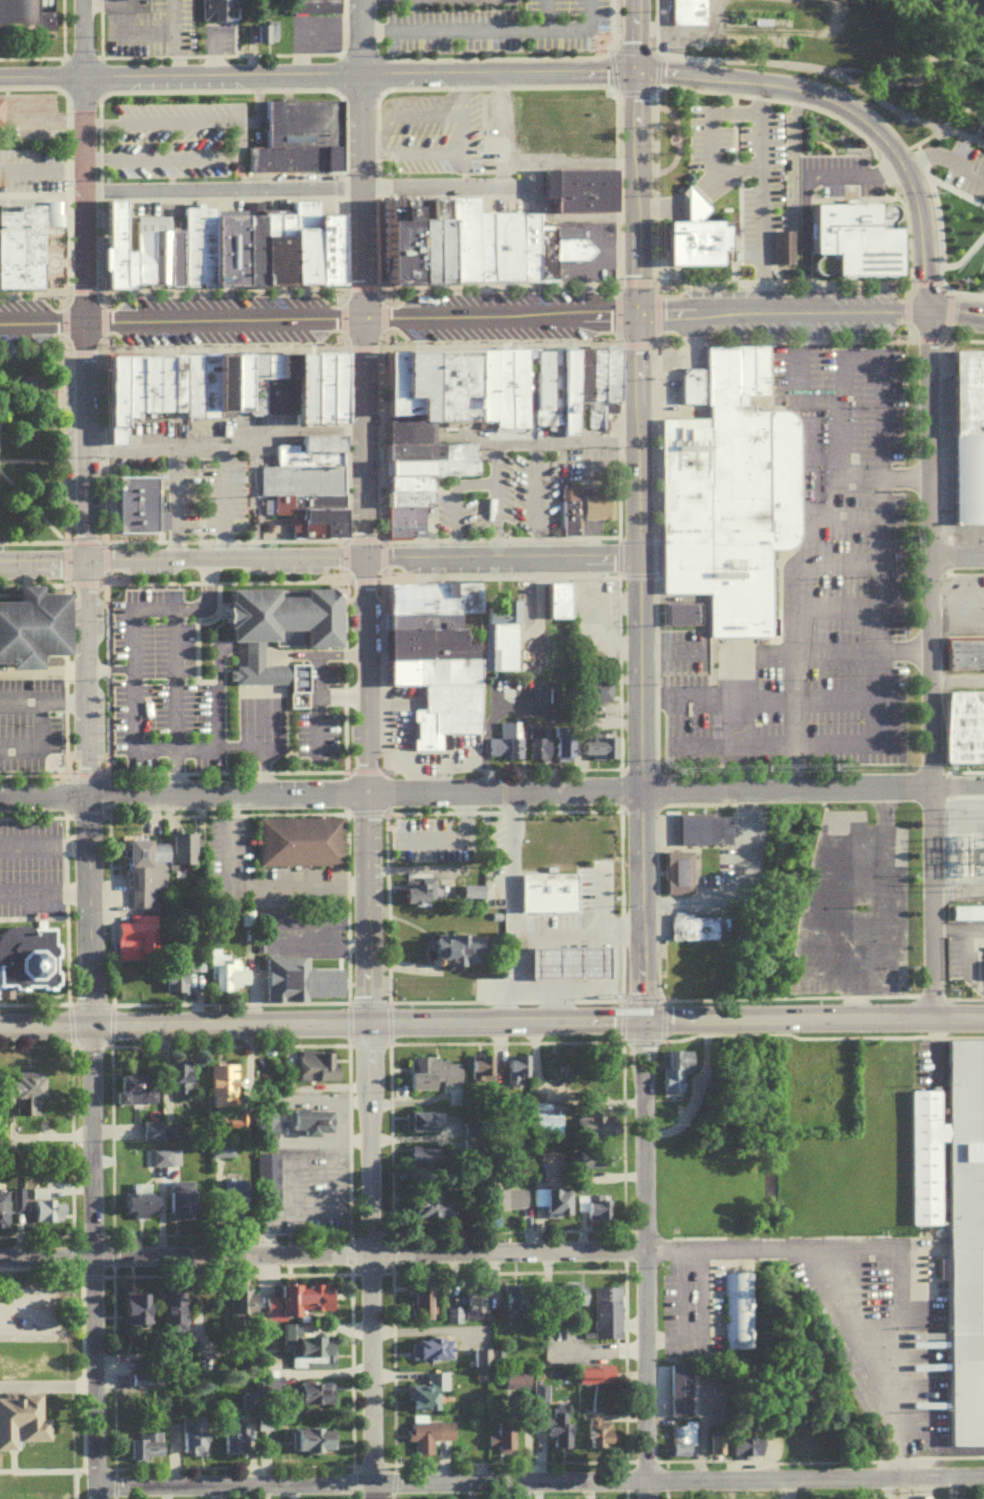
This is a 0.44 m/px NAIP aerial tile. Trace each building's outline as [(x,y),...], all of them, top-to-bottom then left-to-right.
[(51,32),(0,33),(0,0),(50,0),(51,32)] [(197,17),(197,0),(235,0),(235,8),(232,8),(224,8),(224,18),(224,20),(215,20),(211,20),(211,17),(197,17)] [(287,12),(287,0),(311,0),(311,12),(287,12)] [(311,12),(334,12),(334,0),(311,0),(311,12)] [(668,27),(691,26),(702,26),(701,0),(667,0),(668,27)] [(263,19),(263,24),(253,25),(253,45),(266,45),(266,41),(273,41),(273,19),(263,19)] [(263,146),(263,98),(338,99),(337,172),(246,172),(246,146),(263,146)] [(540,171),(540,199),(552,199),(552,212),(612,212),(612,171),(540,171)] [(662,219),(662,267),(717,267),(717,252),(725,252),(725,227),(718,227),(718,214),(698,196),(683,183),(683,202),(684,219),(662,219)] [(383,197),(383,289),(414,289),(413,197),(383,197)] [(413,197),(414,289),(445,289),(445,282),(445,197),(413,197)] [(476,213),(476,197),(445,197),(445,282),(476,282),(476,213)] [(289,287),(313,286),(313,218),(313,199),(289,199),(289,215),(289,287)] [(41,223),(41,200),(60,200),(60,223),(41,223)] [(120,202),(103,203),(104,249),(99,249),(100,273),(103,273),(104,290),(122,290),(121,284),(121,252),(120,202)] [(181,209),(193,209),(193,203),(201,203),(201,208),(210,208),(211,217),(211,287),(182,287),(181,209)] [(832,278),(895,277),(896,230),(889,230),(889,224),(892,222),(895,218),(894,210),(890,207),(885,204),(879,206),(876,210),(873,210),(872,203),(809,203),(810,256),(817,256),(813,260),(812,265),(812,269),(814,274),(820,276),(827,275),(832,271),(832,278)] [(40,288),(0,288),(0,212),(16,212),(16,205),(40,205),(40,288)] [(260,287),(289,287),(289,215),(276,215),(276,212),(259,212),(259,217),(260,287)] [(491,213),(519,212),(519,281),(491,282),(491,213)] [(537,212),(519,212),(519,281),(537,282),(537,225),(537,212)] [(476,213),(476,282),(491,282),(491,213),(476,213)] [(167,282),(166,231),(166,215),(135,215),(135,252),(135,283),(167,282)] [(260,287),(211,287),(211,217),(259,217),(260,287)] [(313,286),(338,287),(337,218),(313,218),(313,286)] [(554,225),(582,225),(582,239),(592,251),(582,260),(554,260),(554,225)] [(166,231),(179,230),(180,282),(167,282),(166,231)] [(770,230),(790,230),(790,266),(770,266),(770,230)] [(121,252),(135,252),(135,283),(135,284),(121,284),(121,252)] [(703,345),(768,346),(768,411),(786,411),(819,410),(819,502),(795,503),(796,536),(791,544),(787,546),(784,548),(767,548),(766,615),(772,615),(772,632),(768,632),(768,637),(706,637),(706,593),(659,593),(659,417),(704,418),(703,345)] [(548,350),(573,349),(574,403),(574,435),(561,436),(561,424),(549,424),(548,350)] [(573,349),(586,349),(587,403),(574,403),(573,349)] [(586,349),(600,349),(601,415),(601,427),(587,427),(587,403),(586,349)] [(600,349),(616,349),(616,415),(601,415),(600,349)] [(382,350),(400,350),(401,399),(415,399),(415,417),(383,418),(382,350)] [(400,350),(428,350),(429,426),(415,426),(415,421),(415,417),(415,399),(401,399),(400,350)] [(428,350),(475,350),(475,426),(429,426),(428,350)] [(475,426),(491,426),(491,350),(475,350),(475,426)] [(491,350),(531,350),(531,404),(525,404),(525,430),(508,430),(491,430),(491,426),(491,350)] [(532,424),(531,350),(548,350),(549,424),(532,424)] [(950,351),(983,351),(983,525),(951,525),(950,351)] [(168,358),(168,354),(184,354),(185,411),(168,412),(168,358)] [(184,354),(200,354),(200,416),(185,416),(185,411),(184,354)] [(200,354),(216,354),(216,356),(217,412),(217,417),(200,417),(200,416),(200,354)] [(308,355),(339,354),(340,427),(309,427),(308,355)] [(231,356),(245,355),(246,412),(231,412),(231,356)] [(245,355),(262,355),(261,413),(246,412),(245,355)] [(262,355),(276,355),(276,413),(261,413),(262,355)] [(276,355),(292,355),(292,413),(276,413),(276,355)] [(292,355),(308,355),(309,427),(292,427),(292,355)] [(217,412),(231,412),(231,356),(216,356),(217,412)] [(106,421),(123,420),(137,420),(137,414),(137,358),(105,358),(106,421)] [(137,358),(154,358),(154,414),(137,414),(137,358)] [(154,358),(168,358),(168,412),(168,414),(154,414),(154,358)] [(678,403),(703,403),(703,368),(684,368),(678,373),(678,403)] [(123,420),(106,421),(106,445),(123,445),(123,420)] [(385,421),(415,421),(415,426),(429,426),(429,443),(385,444),(385,421)] [(341,465),(340,433),(300,433),(300,443),(274,443),(274,465),(341,465)] [(385,444),(386,460),(475,459),(475,443),(429,443),(385,444)] [(386,476),(429,476),(474,476),(475,460),(475,459),(386,460),(386,476)] [(259,494),(259,465),(274,465),(341,465),(341,494),(259,494)] [(386,492),(386,476),(429,476),(429,492),(386,492)] [(154,494),(161,494),(161,511),(166,511),(166,531),(155,531),(155,534),(114,535),(114,478),(153,477),(154,494)] [(560,485),(576,485),(576,534),(560,535),(560,485)] [(385,493),(386,507),(429,506),(429,492),(386,492),(385,493)] [(341,539),(287,539),(287,517),(259,517),(259,494),(341,494),(341,539)] [(581,494),(581,518),(612,518),(612,494),(581,494)] [(422,514),(430,513),(429,506),(386,507),(384,507),(385,535),(423,535),(422,514)] [(390,582),(390,613),(461,612),(480,612),(480,581),(390,582)] [(544,582),(544,618),(566,618),(566,582),(544,582)] [(40,587),(16,587),(17,604),(0,604),(0,672),(39,671),(39,662),(65,661),(65,598),(40,598),(40,587)] [(231,588),(232,639),(242,639),(243,663),(231,663),(231,668),(224,668),(224,681),(231,681),(231,683),(289,683),(289,691),(287,691),(288,706),(304,706),(304,690),(307,690),(307,663),(261,663),(261,640),(272,640),(272,645),(338,645),(338,600),(325,587),(306,587),(306,595),(280,596),(279,588),(231,588)] [(575,625),(575,588),(554,588),(554,625),(575,625)] [(665,604),(697,603),(697,625),(665,625),(665,604)] [(390,613),(390,628),(461,627),(461,612),(390,613)] [(390,628),(390,659),(479,659),(479,644),(464,644),(463,627),(461,627),(390,628)] [(977,635),(940,635),(941,671),(983,670),(983,635),(977,635)] [(390,659),(390,684),(424,684),(479,683),(479,659),(390,659)] [(424,684),(424,708),(411,708),(412,750),(439,750),(439,733),(479,733),(479,683),(424,684)] [(614,686),(589,686),(589,709),(614,709),(614,686)] [(943,690),(943,762),(983,761),(983,689),(943,690)] [(497,720),(497,737),(485,737),(485,754),(503,754),(503,759),(517,759),(517,720),(497,720)] [(525,725),(525,759),(545,759),(545,725),(525,725)] [(555,732),(555,755),(572,755),(572,732),(555,732)] [(584,754),(613,754),(613,735),(602,735),(602,740),(584,740),(584,754)] [(559,766),(578,766),(578,740),(559,740),(559,766)] [(951,796),(943,803),(945,881),(983,880),(983,795),(951,796)] [(674,813),(675,843),(731,842),(730,815),(713,815),(713,812),(674,813)] [(346,824),(263,824),(263,872),(346,872),(346,824)] [(200,841),(177,841),(177,871),(200,871),(200,841)] [(133,915),(170,915),(170,847),(133,848),(133,915)] [(663,849),(664,892),(695,891),(695,849),(663,849)] [(517,873),(517,911),(574,911),(574,873),(517,873)] [(408,909),(436,909),(436,884),(408,884),(408,909)] [(955,912),(955,926),(983,926),(983,912),(955,912)] [(674,946),(720,946),(720,921),(674,921),(674,946)] [(162,960),(161,928),(118,929),(119,961),(162,960)] [(61,996),(61,935),(0,935),(0,996),(61,996)] [(488,941),(488,962),(479,962),(479,967),(470,966),(470,972),(455,972),(455,965),(447,965),(447,969),(439,969),(439,966),(433,965),(434,942),(461,942),(461,939),(473,939),(472,941),(488,941)] [(604,977),(604,946),(527,946),(527,977),(604,977)] [(620,976),(620,950),(608,950),(608,976),(620,976)] [(270,1007),(348,1006),(347,975),(310,976),(310,964),(286,964),(286,975),(270,975),(270,1007)] [(168,976),(168,999),(190,999),(190,976),(168,976)] [(252,978),(222,978),(221,998),(252,998),(252,978)] [(594,1002),(594,985),(564,985),(564,1002),(594,1002)] [(945,1039),(946,1120),(938,1121),(938,1088),(907,1088),(908,1225),(938,1224),(937,1139),(947,1139),(948,1257),(936,1257),(936,1277),(947,1277),(949,1445),(983,1445),(983,1038),(945,1039)] [(660,1048),(661,1094),(681,1093),(680,1069),(692,1069),(691,1051),(683,1051),(683,1047),(660,1048)] [(300,1086),(342,1086),(342,1073),(337,1073),(337,1057),(300,1057),(300,1086)] [(529,1061),(507,1061),(507,1088),(529,1088),(529,1061)] [(443,1096),(443,1087),(450,1087),(449,1064),(414,1065),(415,1097),(443,1096)] [(494,1064),(474,1064),(474,1087),(494,1087),(494,1064)] [(194,1068),(173,1068),(173,1100),(194,1100),(194,1068)] [(237,1104),(238,1071),(212,1070),(212,1104),(237,1104)] [(47,1104),(46,1080),(15,1080),(15,1104),(47,1104)] [(157,1085),(147,1085),(147,1080),(123,1080),(123,1110),(157,1110),(157,1085)] [(309,1141),(337,1141),(336,1117),(295,1118),(295,1137),(308,1137),(309,1141)] [(444,1118),(412,1118),(412,1138),(444,1138),(444,1118)] [(611,1141),(611,1123),(579,1123),(579,1141),(611,1141)] [(412,1152),(412,1176),(443,1176),(443,1152),(412,1152)] [(603,1174),(603,1156),(579,1156),(579,1174),(603,1174)] [(257,1186),(275,1186),(275,1159),(257,1159),(257,1186)] [(171,1226),(196,1226),(196,1188),(171,1188),(171,1226)] [(573,1195),(535,1195),(535,1213),(548,1213),(548,1224),(573,1224),(573,1195)] [(249,1196),(224,1196),(224,1225),(249,1225),(249,1196)] [(10,1235),(10,1197),(0,1197),(0,1235),(10,1235)] [(162,1223),(162,1200),(126,1200),(126,1221),(137,1221),(137,1223),(162,1223)] [(579,1218),(588,1218),(588,1227),(612,1227),(611,1201),(579,1202),(579,1218)] [(419,1202),(419,1225),(437,1225),(437,1228),(452,1228),(452,1202),(419,1202)] [(528,1204),(509,1204),(509,1226),(528,1226),(528,1204)] [(67,1207),(35,1207),(35,1230),(67,1230),(67,1207)] [(726,1280),(726,1355),(753,1355),(753,1280),(726,1280)] [(560,1289),(560,1311),(588,1311),(588,1289),(560,1289)] [(306,1318),(337,1319),(337,1292),(284,1292),(284,1303),(267,1303),(266,1327),(306,1327),(306,1318)] [(488,1293),(468,1293),(468,1325),(488,1325),(488,1293)] [(595,1345),(623,1345),(623,1293),(595,1293),(595,1345)] [(188,1338),(188,1294),(167,1294),(167,1338),(188,1338)] [(128,1330),(153,1330),(153,1295),(128,1295),(128,1330)] [(260,1301),(230,1301),(230,1326),(260,1326),(260,1301)] [(448,1328),(462,1328),(462,1313),(448,1313),(448,1328)] [(336,1344),(298,1345),(299,1362),(293,1362),(294,1375),(337,1374),(336,1344)] [(459,1367),(459,1344),(412,1344),(412,1367),(459,1367)] [(672,1423),(696,1423),(696,1371),(672,1371),(672,1423)] [(616,1372),(581,1372),(581,1390),(616,1390),(616,1372)] [(531,1376),(507,1376),(507,1394),(531,1394),(531,1376)] [(410,1390),(411,1416),(443,1416),(443,1397),(450,1397),(450,1380),(426,1380),(426,1390),(410,1390)] [(298,1388),(298,1412),(336,1412),(336,1388),(298,1388)] [(8,1462),(0,1462),(0,1408),(34,1407),(34,1431),(41,1431),(41,1453),(8,1454),(8,1462)] [(569,1431),(570,1411),(552,1411),(551,1444),(556,1444),(556,1456),(575,1456),(576,1431),(569,1431)] [(603,1422),(591,1422),(591,1456),(617,1456),(617,1431),(603,1431),(603,1422)] [(183,1426),(183,1461),(208,1461),(208,1426),(183,1426)] [(411,1448),(415,1448),(415,1463),(435,1462),(435,1446),(456,1445),(455,1428),(411,1429),(411,1448)] [(518,1459),(518,1431),(499,1431),(499,1438),(490,1438),(490,1459),(518,1459)] [(674,1432),(674,1463),(698,1463),(698,1432),(674,1432)] [(337,1435),(296,1435),(296,1459),(337,1459),(337,1435)] [(131,1464),(164,1464),(164,1438),(131,1438),(131,1464)] [(778,1463),(778,1443),(737,1443),(737,1463),(778,1463)]
